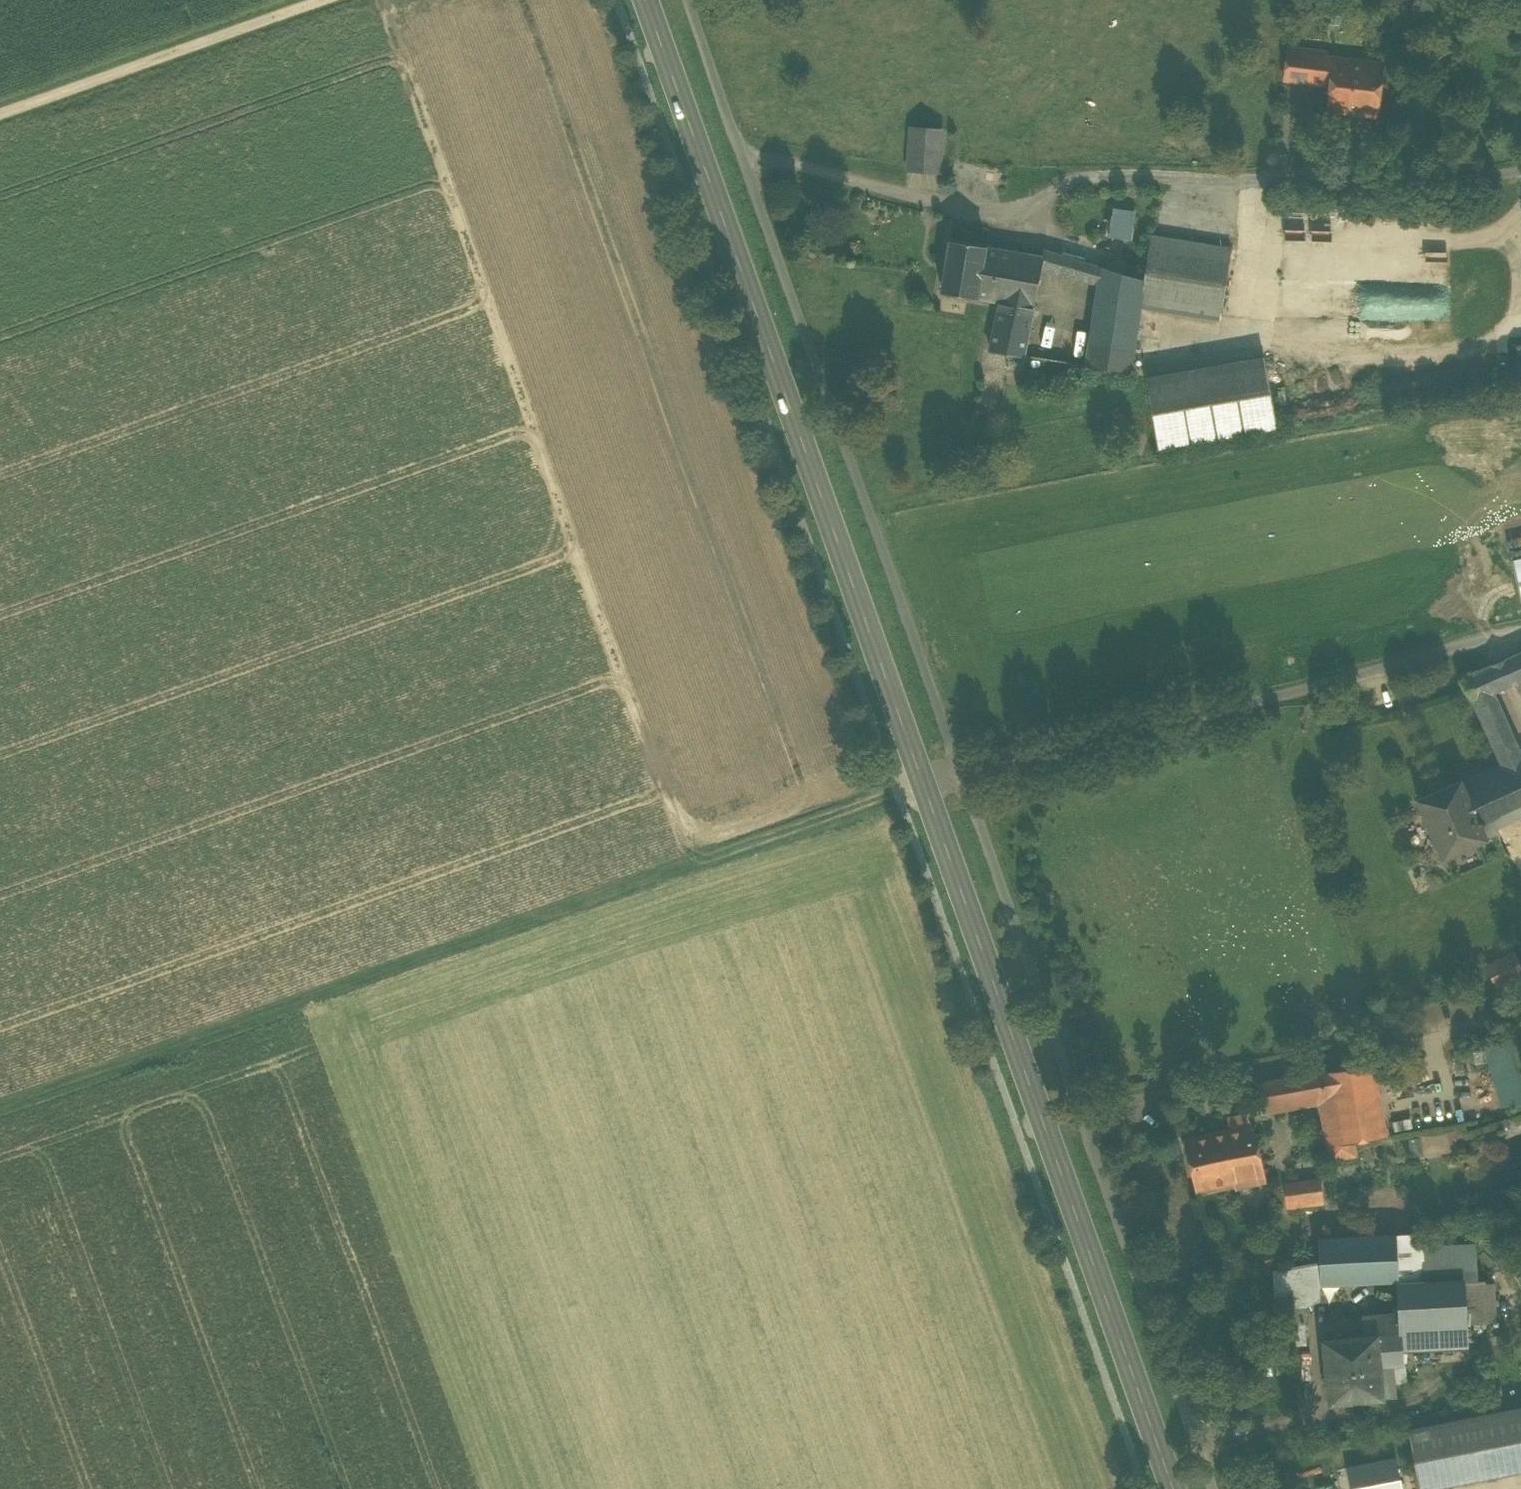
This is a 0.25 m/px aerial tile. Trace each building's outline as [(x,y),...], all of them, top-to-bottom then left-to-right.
[(1290,81),(1332,86),(1336,58),(1294,53),(1290,81)] [(1330,109),(1350,111),(1356,61),(1336,58),(1332,86),(1330,109)] [(1382,64),(1356,61),(1350,111),(1376,114),(1382,64)] [(909,170),(940,172),(941,158),(943,131),(911,130),(909,170)] [(1110,236),(1131,239),(1135,209),(1115,207),(1114,218),(1112,217),(1110,236)] [(1153,234),(1146,279),(1144,289),(1225,301),(1233,247),(1153,234)] [(944,292),(979,298),(987,246),(952,240),(944,292)] [(979,298),(1002,301),(1007,278),(1040,283),(1043,269),(1046,255),(1043,255),(987,246),(979,298)] [(1043,269),(1062,274),(1066,255),(1044,248),(1043,255),(1046,255),(1043,269)] [(1062,274),(1099,282),(1102,266),(1066,255),(1062,274)] [(1142,303),(1144,289),(1146,279),(1102,266),(1099,282),(1087,364),(1132,371),(1142,303)] [(1036,304),(1040,283),(1007,278),(1002,301),(998,319),(992,349),(1025,355),(1030,331),(1036,304)] [(1144,289),(1142,303),(1223,315),(1225,301),(1144,289)] [(1151,409),(1159,449),(1277,428),(1264,357),(1146,378),(1151,409)] [(1520,597),(1520,558),(1513,560),(1520,597)] [(1505,659),(1516,683),(1520,681),(1520,652),(1505,659)] [(1491,665),(1502,688),(1516,683),(1505,659),(1491,665)] [(1463,678),(1490,737),(1509,728),(1493,692),(1502,688),(1491,665),(1463,678)] [(1520,754),(1509,728),(1490,737),(1502,763),(1520,754)] [(1520,754),(1502,763),(1461,781),(1483,830),(1520,812),(1520,754)] [(1419,800),(1445,857),(1487,838),(1483,830),(1461,781),(1419,800)] [(1520,838),(1520,812),(1483,830),(1487,838),(1497,834),(1503,846),(1520,838)] [(1498,983),(1520,972),(1520,971),(1513,955),(1489,967),(1498,983)] [(1365,1018),(1369,1036),(1406,1027),(1401,1009),(1365,1018)] [(1483,1044),(1502,1108),(1520,1102),(1520,1032),(1483,1044)] [(1332,1095),(1341,1143),(1341,1145),(1342,1145),(1386,1136),(1372,1063),(1327,1072),(1332,1095)] [(1303,1101),(1332,1095),(1327,1072),(1258,1085),(1262,1109),(1303,1101)] [(1303,1101),(1312,1149),(1341,1143),(1332,1095),(1303,1101)] [(1185,1140),(1197,1194),(1238,1185),(1266,1178),(1253,1124),(1250,1110),(1225,1116),(1229,1130),(1185,1140)] [(1413,1128),(1411,1117),(1392,1121),(1394,1132),(1413,1128)] [(1346,1164),(1342,1145),(1341,1145),(1341,1143),(1312,1149),(1316,1169),(1346,1164)] [(1283,1180),(1286,1204),(1317,1200),(1318,1200),(1315,1177),(1283,1180)] [(1398,1282),(1399,1286),(1422,1285),(1421,1248),(1420,1232),(1397,1233),(1399,1282),(1398,1282)] [(1321,1285),(1398,1282),(1399,1282),(1397,1233),(1319,1237),(1320,1261),(1321,1285)] [(1475,1245),(1421,1248),(1422,1285),(1465,1284),(1464,1272),(1476,1271),(1475,1245)] [(1303,1286),(1321,1285),(1320,1261),(1275,1269),(1280,1346),(1304,1344),(1303,1309),(1303,1286)] [(1492,1283),(1465,1284),(1466,1324),(1494,1323),(1492,1283)] [(1399,1286),(1399,1309),(1400,1331),(1402,1331),(1403,1350),(1467,1348),(1466,1324),(1465,1284),(1422,1285),(1399,1286)] [(1303,1286),(1303,1309),(1322,1301),(1321,1285),(1303,1286)] [(1363,1312),(1364,1337),(1377,1335),(1377,1333),(1400,1331),(1399,1309),(1363,1312)] [(1379,1335),(1382,1366),(1393,1365),(1404,1365),(1403,1350),(1402,1331),(1400,1331),(1377,1333),(1377,1335),(1379,1335)] [(1364,1368),(1382,1366),(1379,1335),(1377,1335),(1364,1337),(1324,1341),(1328,1376),(1346,1374),(1346,1377),(1365,1375),(1364,1368)] [(1395,1384),(1393,1365),(1382,1366),(1385,1398),(1396,1397),(1395,1384)] [(1404,1365),(1393,1365),(1395,1384),(1408,1383),(1406,1365),(1404,1365)] [(1328,1376),(1331,1404),(1385,1398),(1382,1366),(1364,1368),(1365,1375),(1346,1377),(1346,1374),(1328,1376)] [(1422,1488),(1424,1488),(1520,1470),(1520,1409),(1410,1431),(1422,1488)] [(1401,1485),(1395,1459),(1348,1468),(1352,1488),(1382,1488),(1401,1485)]
